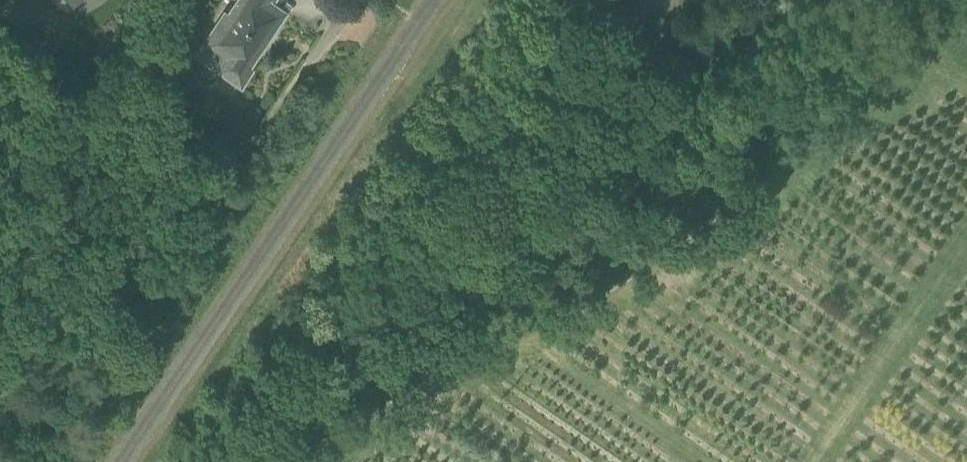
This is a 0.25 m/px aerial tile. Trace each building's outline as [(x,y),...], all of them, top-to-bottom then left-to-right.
[(215,26),(197,52),(241,81),(252,66),(248,64),(285,10),(271,1),(272,0),(237,0),(229,11),(226,9),(215,26)] [(145,28),(138,23),(122,41),(127,49),(145,28)]
